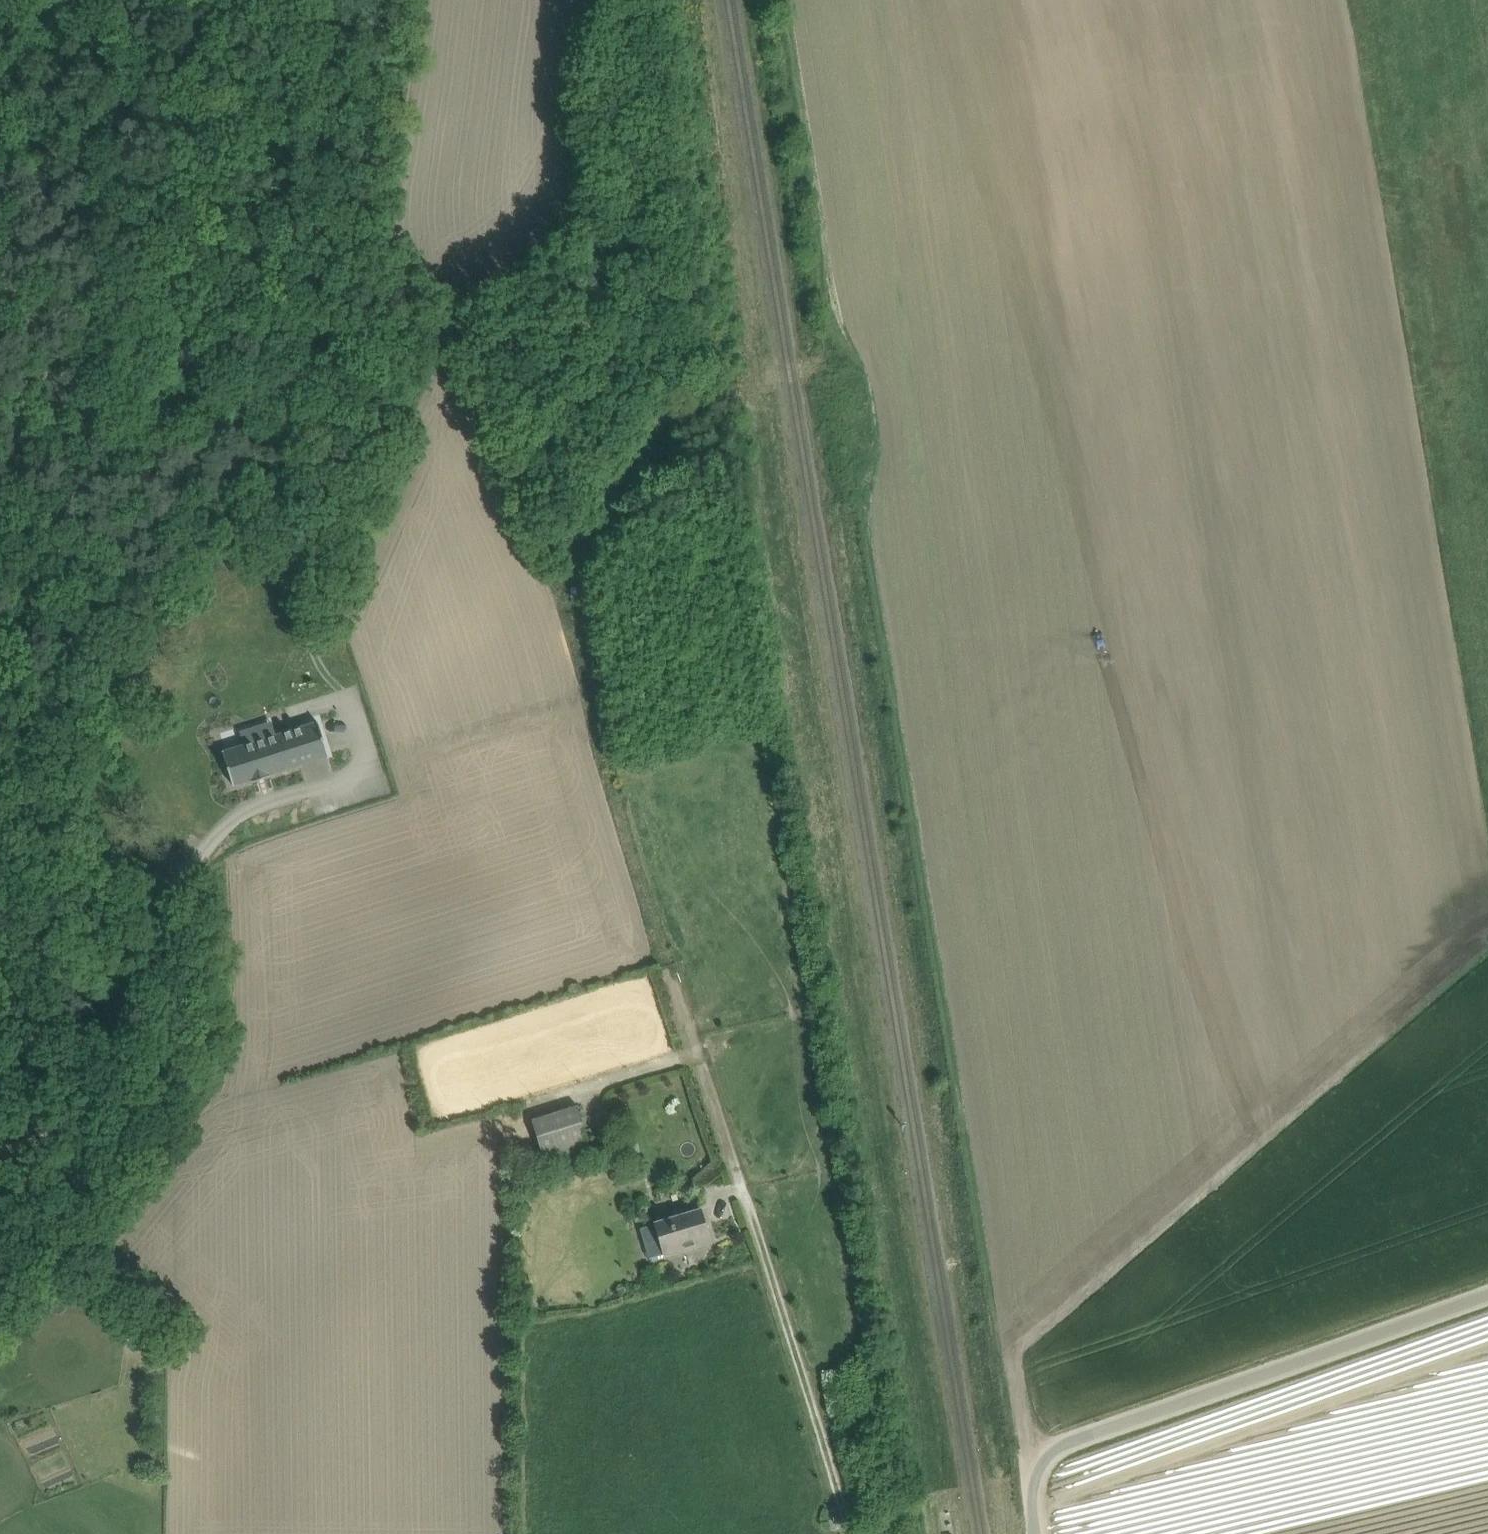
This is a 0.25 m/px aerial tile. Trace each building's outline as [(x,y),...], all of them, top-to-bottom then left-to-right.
[(324,726),(323,726),(323,727),(276,742),(274,743),(230,757),(229,757),(240,790),(241,790),(241,789),(259,783),(260,783),(274,778),(275,778),(285,775),(286,775),(333,759),(333,760),(335,759),(324,726)] [(592,1152),(578,1104),(532,1118),(547,1166),(592,1152)] [(701,1208),(655,1222),(665,1255),(711,1241),(701,1208)]
